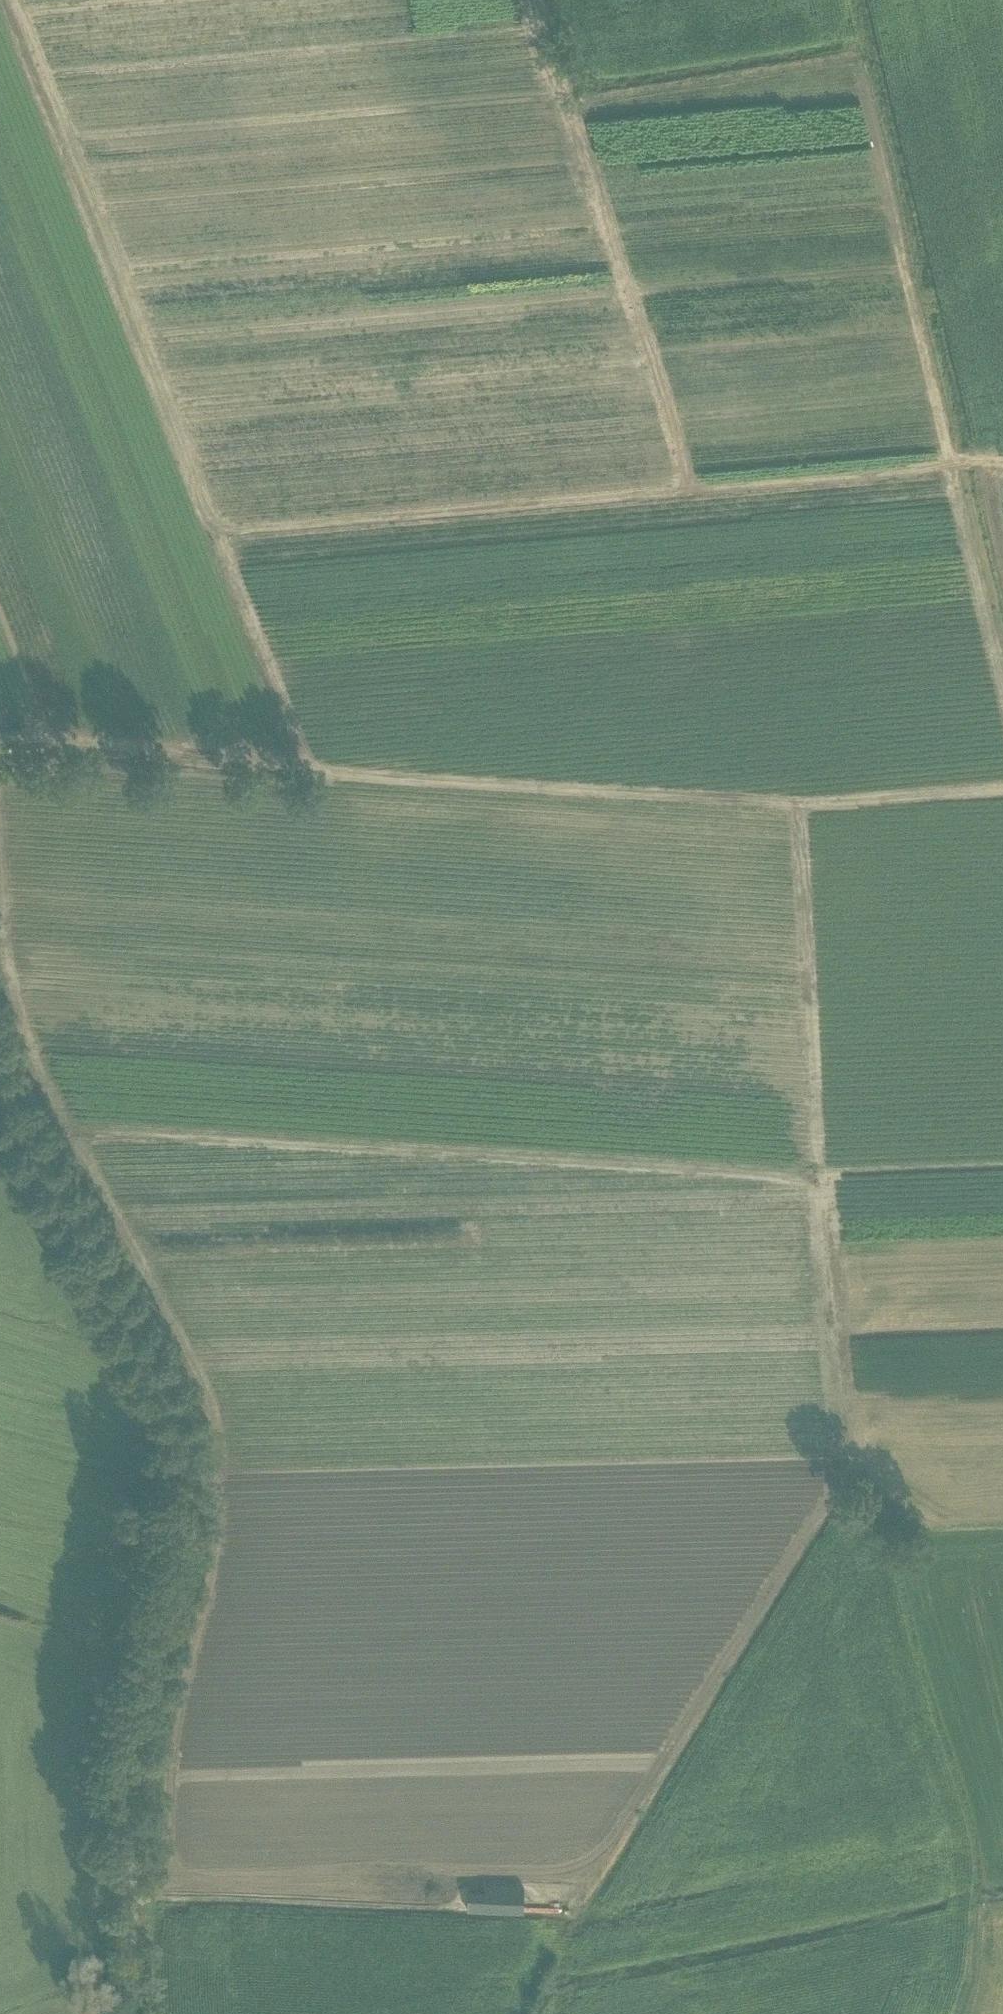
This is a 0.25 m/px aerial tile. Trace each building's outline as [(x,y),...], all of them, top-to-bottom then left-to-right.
[(521,1913),(523,1888),(484,1885),(483,1911),(521,1913)]
